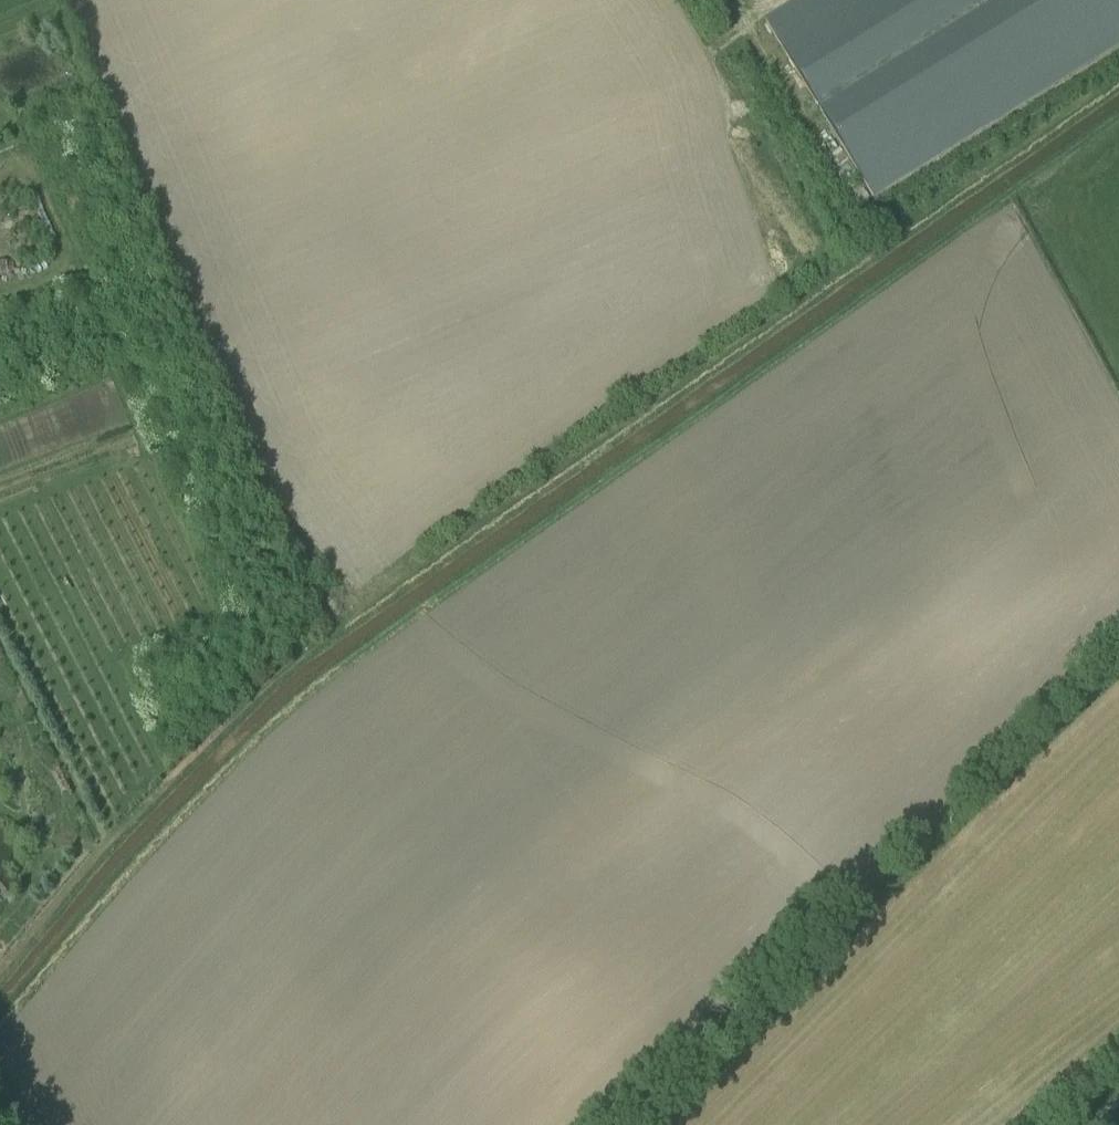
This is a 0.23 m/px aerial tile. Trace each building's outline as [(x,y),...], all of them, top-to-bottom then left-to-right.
[(874,198),(1118,47),(1118,0),(802,0),(766,22),(874,198)]
